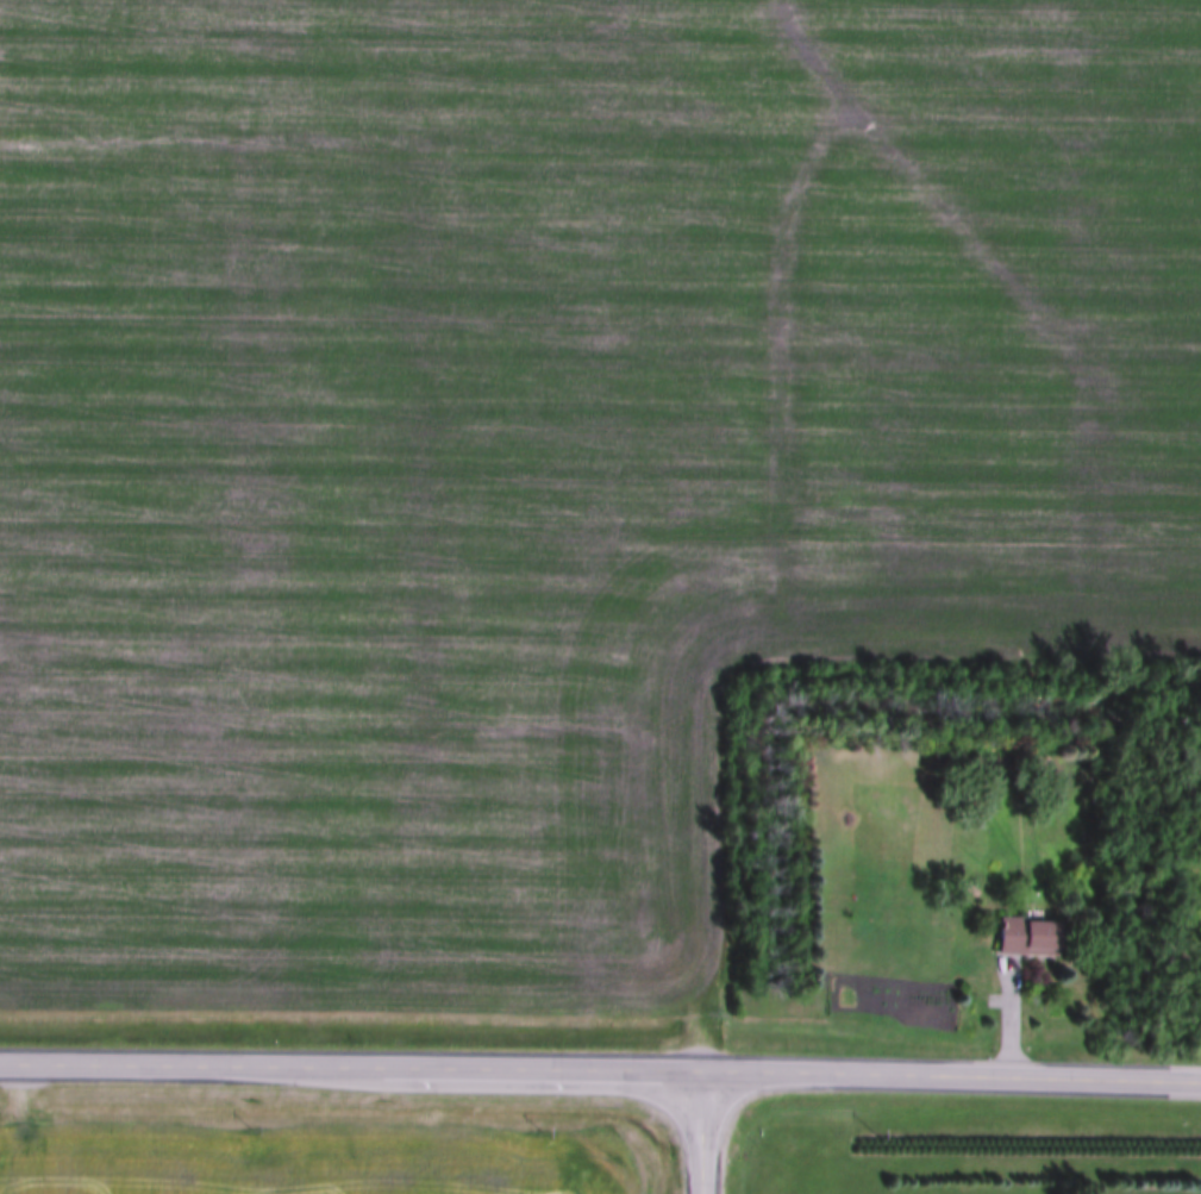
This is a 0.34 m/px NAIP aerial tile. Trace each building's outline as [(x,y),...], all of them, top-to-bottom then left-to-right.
[(1055,918),(1055,952),(995,951),(996,914),(1024,914),(1024,918),(1055,918)]
